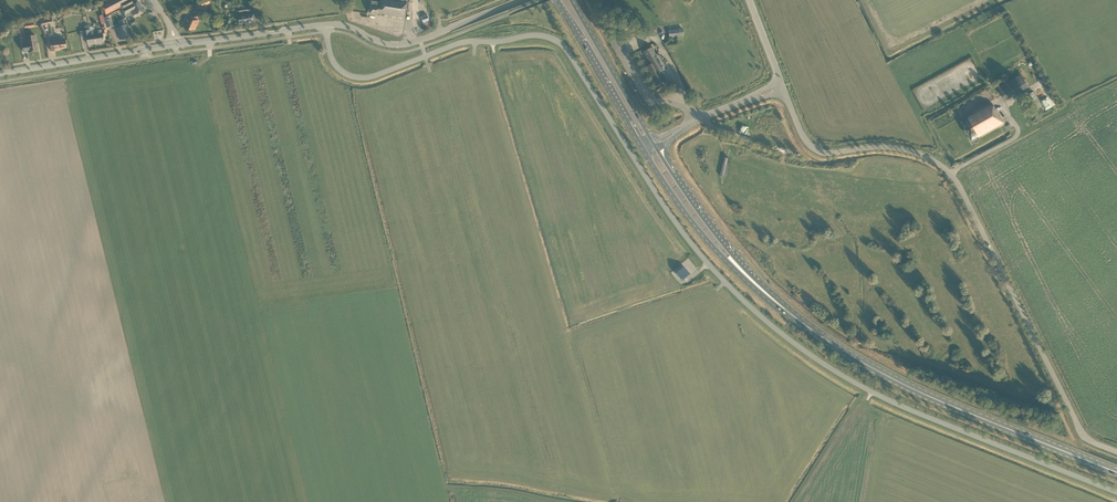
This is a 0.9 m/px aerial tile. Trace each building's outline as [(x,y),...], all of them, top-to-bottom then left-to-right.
[(132,0),(117,0),(114,0),(102,6),(107,14),(121,7),(125,15),(131,12),(133,16),(138,14),(143,11),(139,1),(134,4),(132,0)] [(407,0),(381,0),(380,3),(373,2),(372,6),(371,14),(378,15),(378,13),(384,14),(384,16),(405,19),(407,0)] [(191,16),(190,19),(188,18),(187,18),(186,19),(186,21),(186,22),(188,23),(186,26),(188,26),(187,28),(192,31),(193,29),(195,30),(203,13),(198,10),(194,18),(191,16)] [(246,23),(246,24),(256,22),(254,13),(247,14),(245,15),(245,16),(239,17),(240,24),(246,23)] [(53,23),(51,16),(40,19),(42,25),(53,23)] [(124,39),(130,37),(128,31),(126,25),(116,28),(120,40),(124,39)] [(669,30),(670,38),(684,36),(683,28),(669,30)] [(103,33),(91,35),(90,30),(83,31),(84,37),(84,38),(87,38),(88,45),(98,43),(104,42),(103,33)] [(28,51),(28,52),(38,51),(35,35),(26,37),(27,44),(22,44),(23,52),(28,51)] [(65,39),(60,40),(60,38),(50,39),(51,51),(60,50),(60,49),(66,48),(65,39)] [(658,54),(656,55),(652,47),(643,52),(650,64),(645,67),(649,75),(650,75),(657,86),(664,82),(666,84),(671,81),(665,71),(664,72),(663,71),(668,68),(660,55),(658,55),(658,54)] [(1004,100),(1028,88),(1021,74),(997,86),(1004,100)] [(1026,96),(1035,110),(1042,106),(1034,91),(1026,96)] [(1004,123),(993,103),(967,117),(968,118),(961,122),(971,141),(1004,123)] [(729,157),(724,156),(720,176),(725,177),(729,157)] [(675,273),(682,280),(690,273),(684,266),(675,273)]
